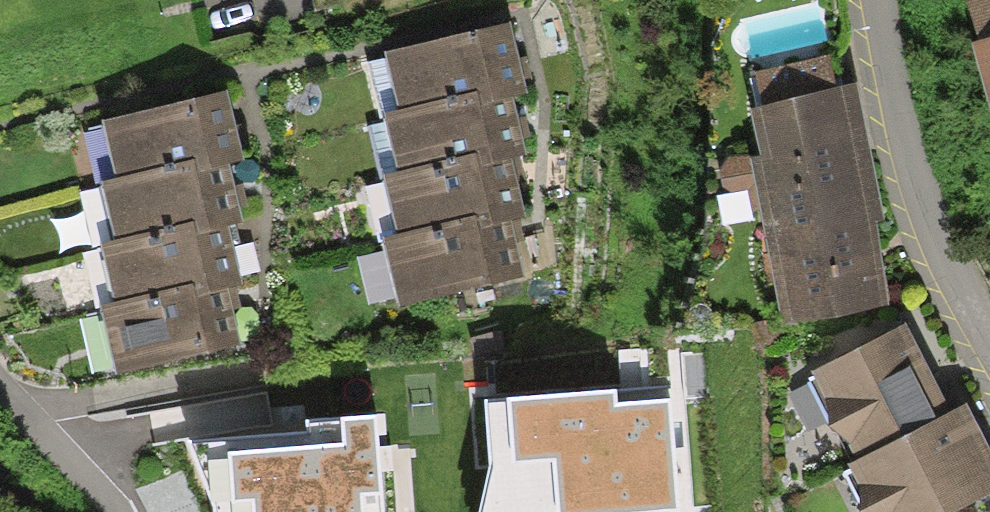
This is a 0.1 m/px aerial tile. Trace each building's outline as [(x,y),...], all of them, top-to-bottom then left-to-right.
[(304,27),(354,18),(351,0),(299,0),(304,27)] [(982,51),(973,53),(989,116),(989,0),(969,0),(982,51)] [(481,20),(391,40),(405,102),(484,84),(495,82),(481,20)] [(828,66),(750,82),(757,113),(752,115),(762,162),(750,165),(784,327),(884,306),(879,280),(867,223),(877,221),(850,96),(835,99),(828,66)] [(484,84),(405,102),(387,106),(401,165),(487,145),(498,143),(484,84)] [(221,96),(89,121),(101,186),(220,164),(233,162),(221,96)] [(487,145),(401,165),(388,168),(403,231),(495,210),(502,208),(487,145)] [(220,164),(101,186),(94,188),(105,248),(222,226),(231,224),(220,164)] [(495,210),(403,231),(389,234),(406,307),(512,283),(495,210)] [(222,226),(105,248),(93,250),(105,310),(218,289),(233,286),(222,226)] [(361,260),(374,307),(400,300),(388,253),(361,260)] [(218,289),(105,310),(92,313),(103,367),(229,343),(218,289)] [(845,448),(855,467),(954,419),(908,330),(811,378),(828,414),(829,433),(845,448)] [(485,395),(489,465),(477,511),(681,511),(676,406),(607,409),(606,390),(485,395)] [(954,419),(855,467),(846,471),(860,499),(860,511),(967,511),(989,500),(989,456),(967,412),(954,419)] [(224,449),(226,511),(385,511),(383,461),(382,416),(342,417),(343,447),(224,449)]
